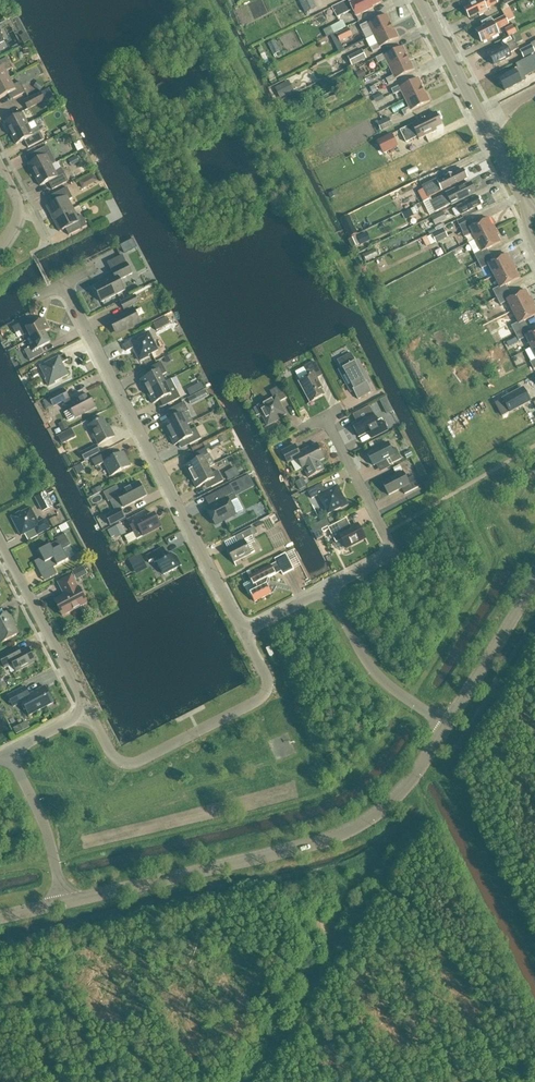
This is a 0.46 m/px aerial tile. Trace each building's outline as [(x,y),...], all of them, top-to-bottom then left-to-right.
[(299,3),(305,14),(316,8),(312,0),(304,0),(299,3)] [(349,4),(348,1),(332,8),(336,17),(337,19),(353,11),(356,18),(369,11),(370,10),(381,4),(379,0),(358,0),(349,4)] [(495,0),(487,0),(483,2),(482,0),(481,0),(473,4),(473,5),(464,10),(470,20),(478,15),(480,17),(488,13),(487,10),(498,5),(495,0)] [(509,25),(508,23),(514,20),(509,9),(502,13),(504,18),(493,23),(491,19),(481,24),(483,28),(476,32),(482,44),(499,35),(497,31),(509,25)] [(368,24),(360,28),(362,33),(370,29),(374,37),(392,28),(390,25),(391,24),(387,16),(368,25),(368,24)] [(326,30),(330,37),(350,27),(346,20),(326,30)] [(504,31),(508,38),(516,34),(512,27),(504,31)] [(378,45),(370,49),(373,54),(381,50),(380,49),(398,39),(395,31),(394,32),(392,28),(374,37),(378,45)] [(349,30),(337,35),(341,43),(352,37),(349,30)] [(500,51),(489,57),(494,66),(505,61),(506,61),(512,58),(510,54),(519,50),(515,42),(499,50),(500,51)] [(534,55),(534,54),(534,43),(530,46),(531,47),(519,53),(523,60),(534,55)] [(383,55),(375,59),(378,64),(385,61),(389,69),(407,60),(406,56),(407,56),(403,48),(384,57),(383,55)] [(351,67),(357,64),(366,60),(362,52),(347,59),(351,67)] [(11,65),(8,59),(0,63),(0,85),(10,80),(6,73),(13,69),(11,65)] [(530,74),(534,72),(534,60),(534,59),(518,68),(519,70),(507,75),(508,76),(500,80),(505,92),(513,88),(513,89),(521,85),(518,79),(522,77),(523,78),(530,74)] [(393,77),(386,81),(388,86),(396,82),(396,80),(414,71),(410,63),(409,64),(407,60),(389,69),(393,77)] [(26,72),(29,80),(44,73),(40,65),(26,72)] [(276,80),(273,73),(267,76),(270,83),(276,80)] [(399,87),(391,91),(394,96),(401,92),(405,100),(423,91),(421,88),(422,88),(418,79),(400,89),(399,87)] [(0,85),(0,100),(11,94),(14,100),(26,94),(20,83),(13,87),(10,80),(0,85)] [(280,100),(294,93),(289,82),(275,89),(280,100)] [(409,109),(402,112),(404,117),(412,113),(411,112),(430,103),(426,95),(425,95),(423,91),(405,100),(409,109)] [(28,111),(34,108),(45,102),(41,95),(24,103),(28,111)] [(384,100),(381,95),(375,98),(378,103),(384,100)] [(10,135),(28,125),(22,114),(5,124),(10,135)] [(442,127),(436,114),(400,132),(406,144),(418,138),(419,141),(437,132),(436,130),(442,127)] [(377,125),(381,133),(393,127),(389,119),(377,125)] [(28,149),(44,141),(35,122),(28,125),(10,135),(16,146),(24,142),(28,149)] [(391,137),(377,144),(382,155),(397,148),(391,137)] [(34,176),(52,167),(57,165),(48,147),(31,156),(35,162),(29,165),(34,176)] [(40,187),(48,183),(52,191),(68,183),(62,170),(55,173),(52,167),(34,176),(40,187)] [(463,171),(437,183),(436,181),(422,187),(428,199),(467,180),(463,171)] [(87,189),(101,183),(98,175),(83,181),(87,189)] [(463,199),(475,193),(471,185),(462,189),(462,188),(430,202),(435,213),(463,200),(463,199)] [(53,220),(73,210),(69,202),(73,200),(67,189),(49,198),(53,205),(47,208),(53,220)] [(481,206),(478,198),(458,208),(461,216),(481,206)] [(60,233),(65,230),(69,237),(87,227),(82,216),(78,219),(73,210),(53,220),(60,233)] [(417,215),(414,210),(407,213),(410,218),(417,215)] [(431,220),(434,227),(447,221),(444,214),(431,220)] [(356,230),(349,217),(341,220),(347,234),(356,230)] [(475,241),(494,231),(488,219),(475,226),(471,221),(459,227),(463,234),(462,235),(465,239),(472,235),(475,241)] [(436,244),(436,245),(448,239),(444,231),(432,237),(436,244)] [(478,263),(490,257),(487,251),(501,244),(494,231),(475,241),(477,244),(470,247),(478,263)] [(371,242),(367,233),(357,238),(361,246),(371,242)] [(432,237),(427,239),(431,246),(436,244),(432,237)] [(490,257),(478,263),(482,270),(489,267),(494,276),(513,266),(507,255),(493,262),(490,257)] [(112,272),(127,264),(123,256),(107,264),(112,272)] [(94,288),(102,304),(125,292),(120,281),(132,275),(127,264),(112,272),(115,278),(94,288)] [(500,288),(493,292),(496,298),(509,292),(506,287),(519,280),(513,266),(494,276),(500,288)] [(509,292),(496,298),(500,306),(507,303),(513,313),(532,303),(525,291),(512,298),(509,292)] [(125,312),(135,307),(140,304),(136,296),(121,304),(125,312)] [(511,327),(515,335),(527,329),(524,323),(534,317),(534,310),(532,303),(513,313),(518,324),(511,327)] [(133,312),(111,323),(117,334),(139,323),(133,312)] [(506,326),(514,322),(512,316),(503,319),(506,326)] [(170,325),(167,318),(153,325),(157,332),(170,325)] [(20,332),(23,338),(29,334),(32,340),(45,333),(45,334),(50,331),(44,320),(31,327),(28,321),(13,329),(16,335),(20,332)] [(515,335),(519,342),(526,339),(531,349),(534,347),(534,332),(530,334),(527,329),(515,335)] [(50,344),(45,334),(45,333),(32,340),(27,342),(30,349),(24,352),(30,362),(42,356),(38,350),(50,344)] [(158,351),(149,333),(124,346),(127,353),(133,350),(139,362),(148,358),(148,357),(158,351)] [(65,355),(40,368),(47,380),(46,381),(49,388),(56,384),(55,383),(68,376),(62,365),(68,361),(65,355)] [(358,401),(372,393),(368,385),(369,385),(358,363),(356,364),(351,355),(337,362),(358,401)] [(312,403),(325,396),(316,381),(323,377),(315,363),(304,370),(308,378),(300,382),(312,403)] [(147,393),(165,384),(161,377),(167,374),(161,364),(149,370),(152,375),(141,381),(147,393)] [(147,393),(153,405),(165,399),(168,406),(181,399),(171,381),(165,384),(147,393)] [(287,400),(280,387),(270,393),(273,399),(258,408),(259,408),(255,410),(258,418),(262,415),(264,418),(263,418),(267,427),(276,423),(275,422),(286,416),(279,404),(287,400)] [(197,394),(194,388),(187,391),(190,397),(197,394)] [(509,414),(531,403),(523,388),(501,399),(509,414)] [(63,403),(69,400),(65,391),(49,399),(50,400),(44,403),(47,409),(53,406),(54,408),(63,403)] [(95,409),(88,395),(72,404),(69,399),(69,400),(63,403),(66,408),(69,406),(76,420),(95,409)] [(169,436),(187,426),(193,423),(188,413),(189,413),(184,404),(171,411),(175,419),(163,425),(169,436)] [(357,423),(352,426),(359,439),(369,434),(372,440),(375,438),(387,432),(381,421),(377,423),(373,415),(369,408),(353,416),(357,423)] [(103,419),(89,427),(98,446),(114,438),(111,431),(109,431),(103,419)] [(169,436),(174,447),(187,440),(190,446),(201,440),(196,429),(190,432),(187,426),(169,436)] [(67,442),(78,436),(75,429),(63,435),(67,442)] [(392,452),(387,444),(367,454),(374,467),(387,460),(390,466),(401,460),(396,450),(392,452)] [(324,460),(317,445),(299,454),(295,446),(282,453),(288,465),(297,460),(303,471),(304,470),(308,479),(323,472),(319,463),(324,460)] [(85,463),(95,457),(96,457),(101,454),(97,446),(81,455),(85,463)] [(191,478),(209,469),(208,467),(213,464),(206,450),(194,456),(197,462),(185,468),(191,478)] [(130,466),(123,454),(115,458),(111,452),(92,461),(96,468),(105,464),(111,476),(109,477),(109,478),(133,466),(132,465),(130,466)] [(413,457),(410,452),(404,455),(407,460),(413,457)] [(239,466),(229,472),(233,480),(243,474),(239,466)] [(402,471),(400,466),(393,470),(396,474),(402,471)] [(191,478),(196,489),(209,483),(212,489),(223,483),(218,472),(212,475),(209,469),(191,478)] [(402,490),(405,496),(418,489),(413,478),(407,481),(402,473),(382,484),(389,497),(402,490)] [(146,498),(139,483),(120,493),(117,487),(103,495),(108,504),(110,503),(116,513),(104,519),(109,528),(125,520),(120,511),(123,509),(124,510),(146,498)] [(319,497),(328,515),(341,509),(348,506),(344,499),(344,500),(337,487),(325,493),(321,485),(308,492),(312,500),(319,497)] [(219,503),(207,510),(216,526),(236,516),(230,504),(237,501),(230,487),(215,495),(219,503)] [(54,507),(46,493),(35,499),(42,513),(54,507)] [(39,524),(31,509),(21,515),(20,513),(11,518),(21,537),(35,530),(38,536),(50,530),(45,521),(39,524)] [(143,538),(161,528),(154,515),(148,519),(145,513),(127,522),(133,533),(139,530),(143,538)] [(336,544),(342,541),(346,549),(365,539),(358,526),(352,530),(346,519),(328,529),(336,544)] [(59,526),(56,520),(51,523),(54,528),(59,526)] [(120,525),(111,530),(116,539),(125,535),(120,525)] [(317,525),(311,528),(314,535),(320,532),(317,525)] [(239,544),(237,545),(227,550),(234,564),(251,555),(244,542),(253,537),(250,531),(236,538),(239,544)] [(324,538),(321,532),(315,536),(317,541),(324,538)] [(58,542),(53,545),(39,552),(42,559),(34,563),(45,582),(57,575),(54,569),(68,561),(63,551),(70,547),(64,535),(56,539),(58,542)] [(176,557),(171,555),(167,557),(163,549),(146,558),(149,564),(156,561),(164,576),(181,567),(176,557)] [(250,594),(255,603),(271,595),(267,586),(269,579),(281,573),(283,576),(294,570),(285,555),(275,560),(276,564),(249,578),(251,582),(243,586),(248,595),(250,594)] [(87,575),(84,569),(73,574),(76,579),(80,576),(81,578),(87,575)] [(55,602),(63,617),(87,604),(79,589),(78,589),(72,577),(58,584),(65,596),(55,602)] [(9,612),(0,617),(0,641),(2,644),(19,635),(12,621),(14,621),(9,612)] [(29,649),(16,656),(13,650),(0,657),(0,660),(5,669),(12,665),(16,673),(36,662),(29,649)] [(53,704),(45,688),(29,696),(25,688),(8,697),(13,708),(23,703),(29,717),(53,704)] [(27,722),(13,729),(17,736),(30,728),(27,722)] [(277,747),(281,759),(298,752),(291,733),(271,741),(273,744),(282,740),(284,744),(277,747)]
